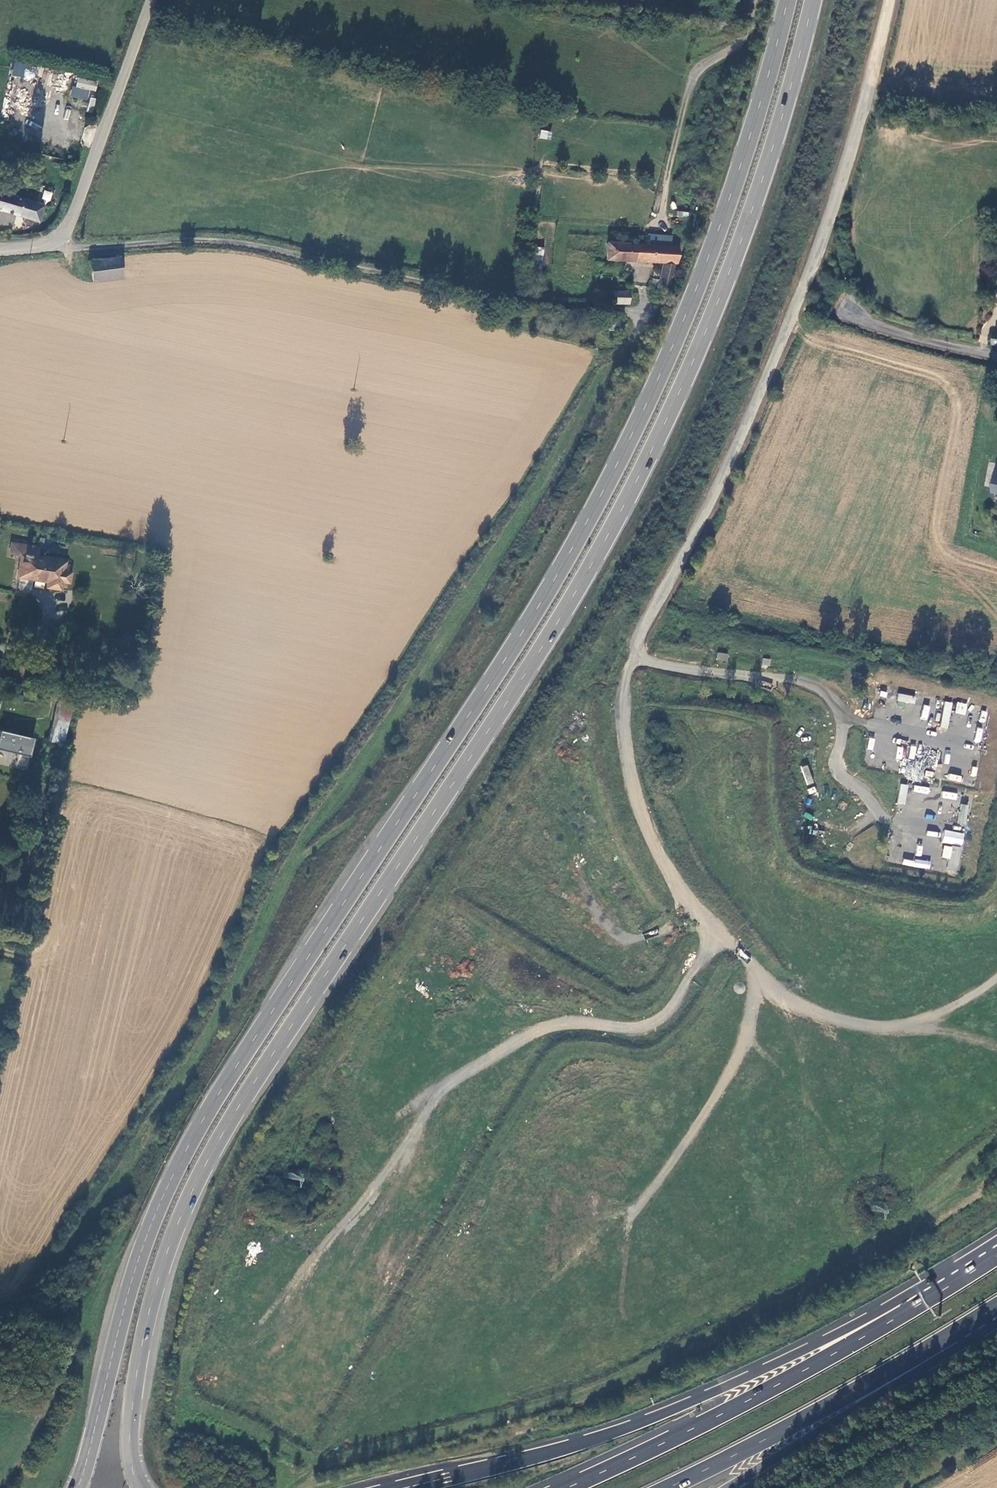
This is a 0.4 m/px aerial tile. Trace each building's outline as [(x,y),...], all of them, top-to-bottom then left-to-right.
[(608,3),(607,9),(620,13),(622,6),(608,3)] [(28,79),(31,64),(14,61),(12,76),(28,79)] [(88,99),(89,90),(96,91),(98,81),(75,77),(72,97),(88,99)] [(90,97),(87,110),(93,111),(96,98),(90,97)] [(540,138),(551,139),(552,131),(540,130),(540,138)] [(45,190),(43,201),(50,202),(53,192),(45,190)] [(0,193),(0,212),(36,223),(42,205),(34,203),(0,193)] [(634,261),(635,244),(608,242),(606,259),(634,261)] [(660,280),(654,279),(652,288),(658,289),(660,284),(671,286),(675,263),(677,263),(679,247),(635,244),(634,260),(634,261),(664,263),(660,280)] [(543,261),(543,248),(535,247),(535,260),(543,261)] [(121,260),(93,263),(95,281),(123,278),(121,260)] [(613,291),(612,303),(629,304),(630,291),(613,291)] [(62,581),(68,582),(70,572),(64,571),(65,564),(38,559),(40,547),(13,543),(11,553),(22,554),(18,576),(21,576),(19,586),(20,588),(22,589),(27,590),(30,589),(31,586),(33,576),(48,579),(47,585),(61,588),(62,581)] [(726,655),(716,653),(715,661),(725,663),(726,655)] [(897,702),(915,703),(915,695),(898,694),(897,702)] [(58,700),(55,715),(68,719),(71,704),(58,700)] [(945,701),(940,727),(947,729),(952,702),(945,701)] [(955,713),(965,714),(966,703),(957,702),(955,713)] [(926,720),(930,706),(924,704),(920,719),(926,720)] [(66,730),(68,719),(55,715),(52,727),(66,730)] [(52,727),(49,740),(63,744),(66,730),(52,727)] [(0,731),(0,749),(19,753),(16,764),(27,766),(33,738),(0,731)] [(943,843),(963,845),(964,832),(944,830),(943,843)] [(942,858),(948,859),(947,869),(958,871),(961,847),(943,845),(942,858)]
